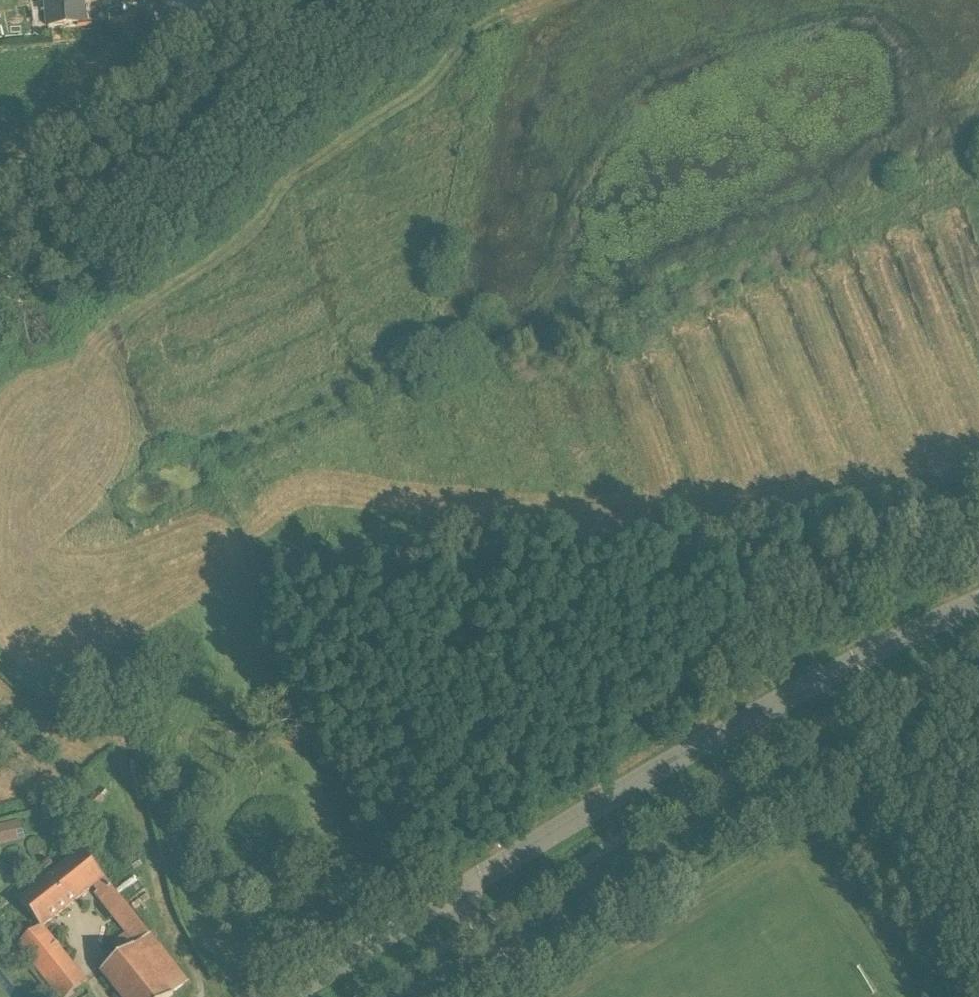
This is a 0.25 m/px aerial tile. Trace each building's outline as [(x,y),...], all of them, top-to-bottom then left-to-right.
[(82,25),(80,0),(47,0),(49,28),(82,25)] [(2,47),(2,43),(10,42),(9,26),(1,27),(0,15),(0,47),(2,47)] [(98,794),(89,802),(96,809),(105,801),(98,794)] [(42,926),(94,886),(106,877),(86,850),(22,899),(41,925),(41,926),(41,925),(42,926)] [(149,935),(106,877),(94,886),(98,891),(96,893),(135,945),(149,935)] [(42,926),(41,925),(41,926),(19,943),(60,996),(69,996),(87,983),(42,926)] [(120,996),(171,996),(187,985),(149,935),(135,945),(100,971),(120,996)]
